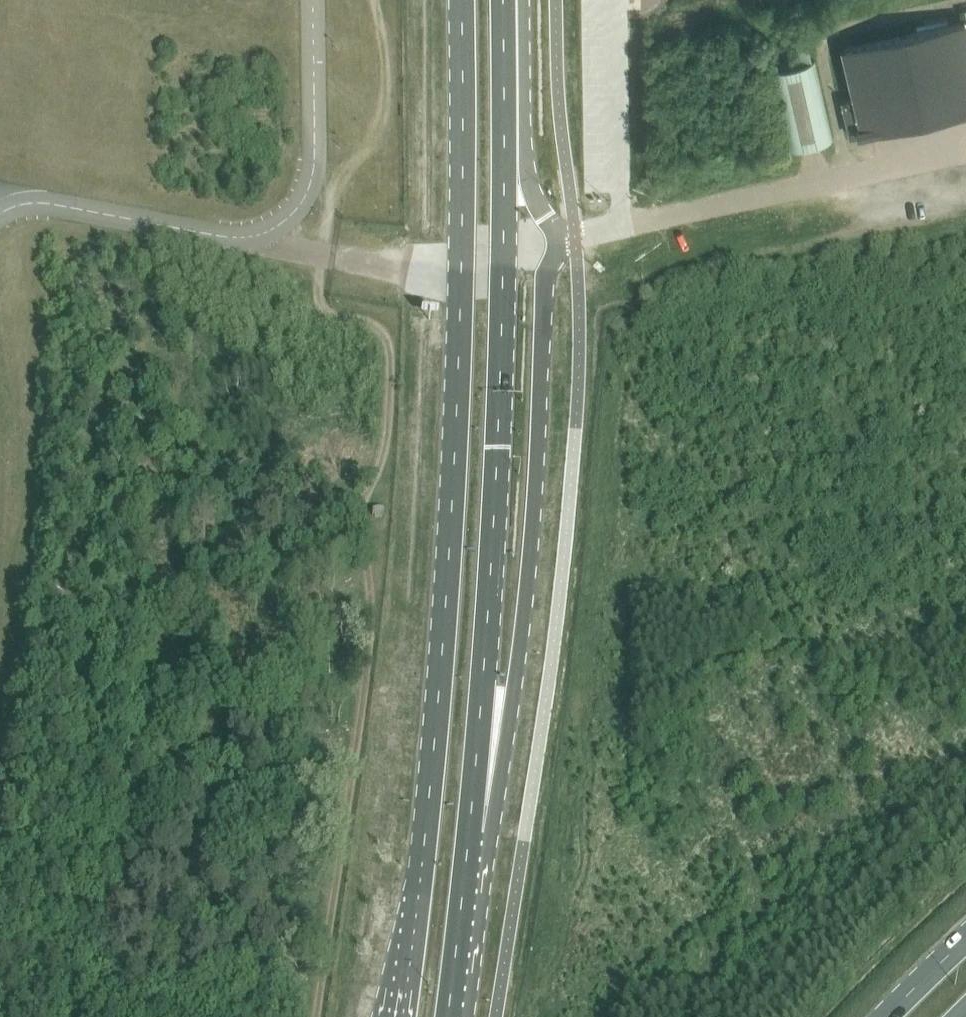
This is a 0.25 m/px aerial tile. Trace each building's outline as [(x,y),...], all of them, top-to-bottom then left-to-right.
[(850,135),(870,130),(869,128),(861,130),(861,131),(857,131),(856,127),(868,125),(965,102),(965,21),(842,47),(854,98),(842,100),(850,135)] [(815,60),(811,61),(805,35),(794,38),(799,63),(768,70),(785,149),(833,138),(815,60)]
